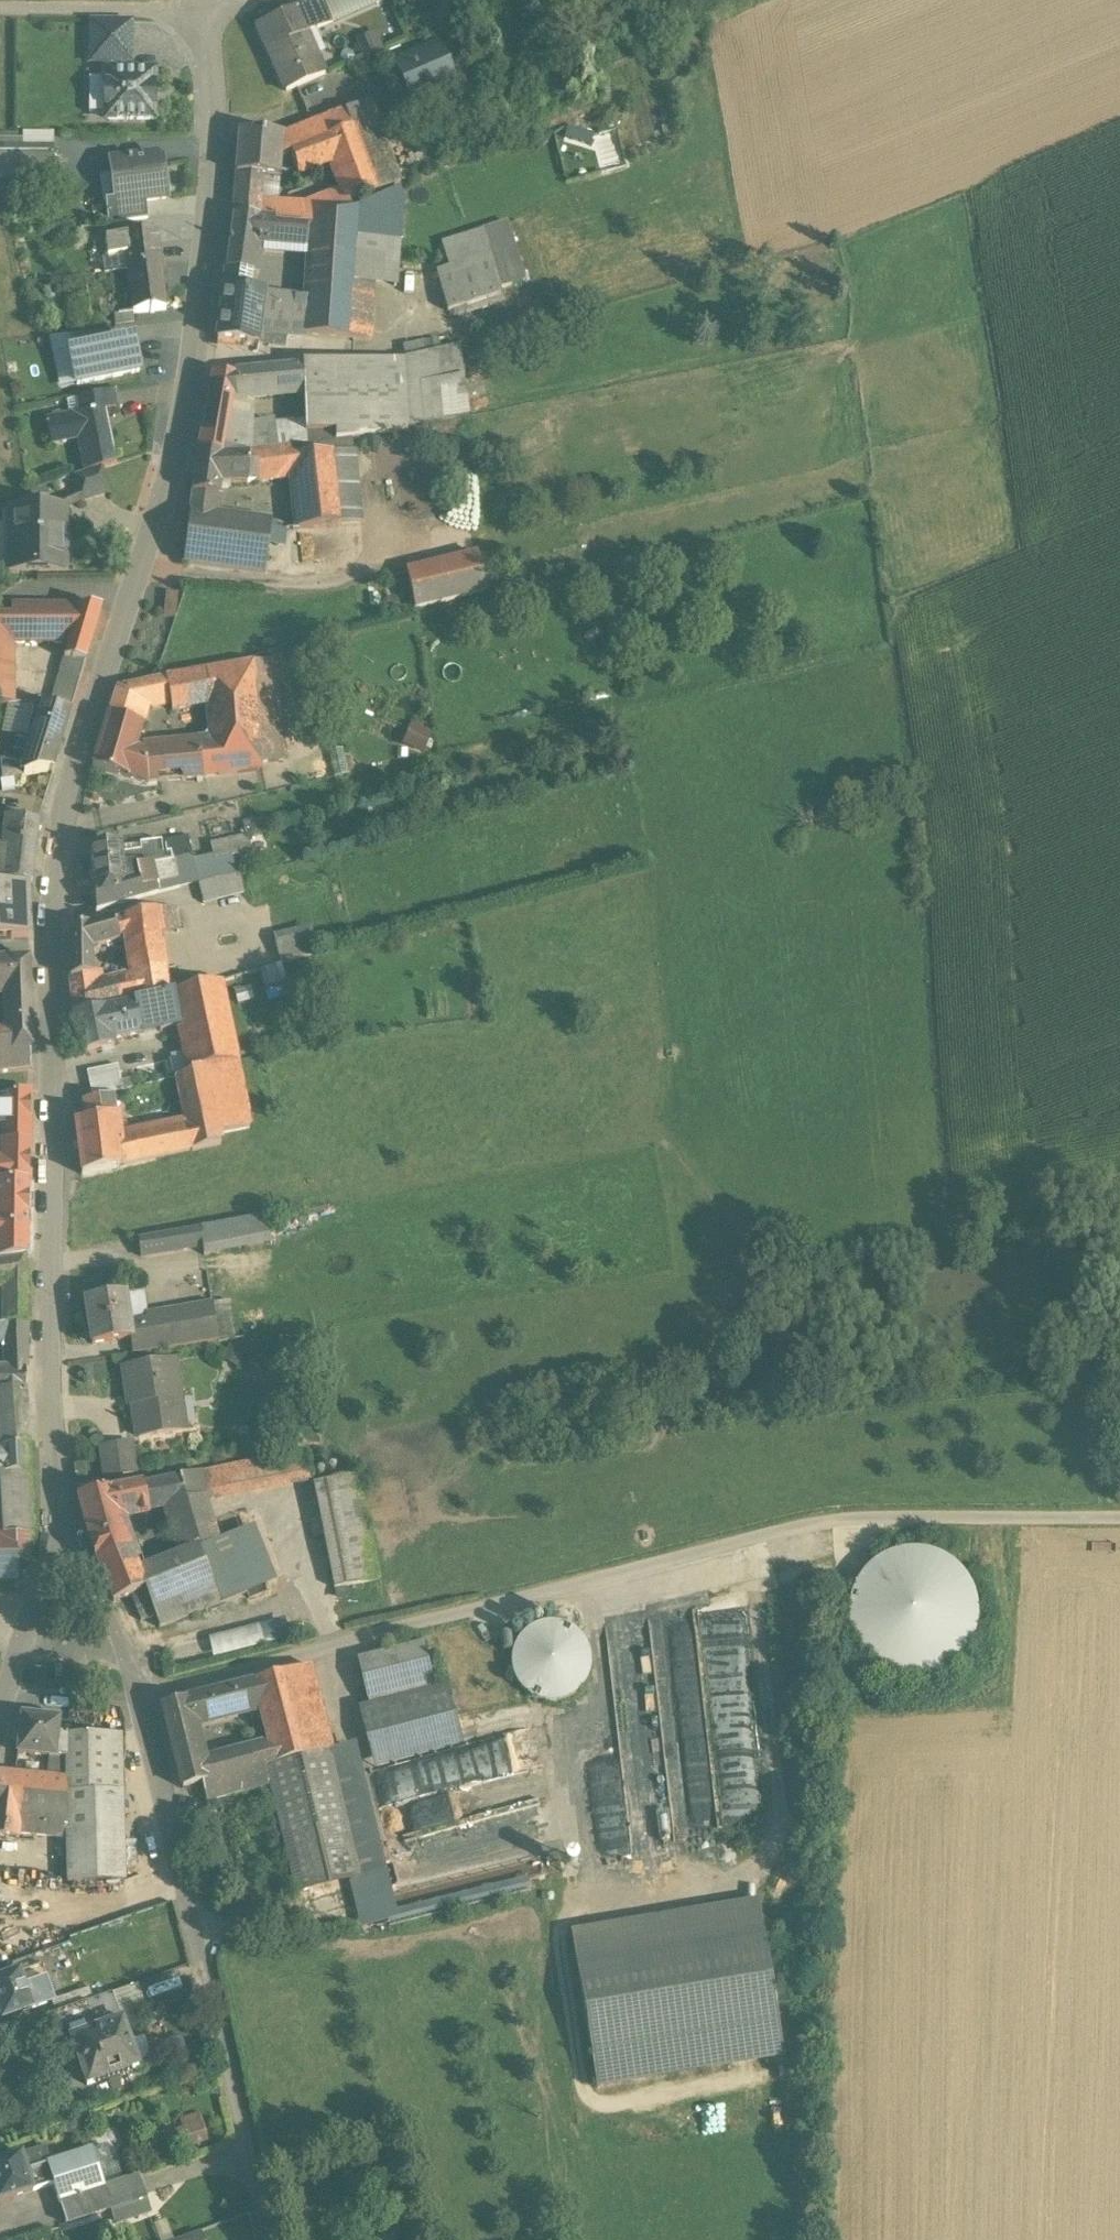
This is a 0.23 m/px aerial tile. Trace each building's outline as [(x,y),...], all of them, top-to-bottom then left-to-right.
[(305,6),(316,31),(333,24),(322,0),(317,0),(305,6)] [(333,24),(386,0),(322,0),(333,24)] [(305,6),(256,28),(286,94),(324,77),(306,36),(316,31),(305,6)] [(130,25),(91,24),(91,64),(130,64),(130,25)] [(429,49),(395,64),(412,105),(454,87),(455,86),(448,71),(447,71),(440,74),(429,49)] [(153,74),(106,74),(106,121),(153,122),(153,74)] [(399,183),(369,103),(346,112),(352,129),(375,192),(399,183)] [(346,112),(281,138),(279,158),(290,154),(352,129),(346,112)] [(592,144),(594,133),(568,128),(566,138),(592,144)] [(352,129),(290,154),(297,173),(298,176),(333,163),(344,195),(347,202),(348,202),(375,192),(352,129)] [(281,137),(240,134),(236,198),(259,200),(261,176),(277,178),(279,158),(281,138),(281,137)] [(53,181),(53,171),(55,171),(56,170),(56,159),(55,158),(53,158),(53,147),(22,147),(0,147),(0,180),(53,181)] [(290,154),(279,158),(277,178),(284,178),(297,173),(290,154)] [(123,162),(111,163),(113,175),(116,202),(117,206),(145,203),(165,200),(160,161),(156,158),(123,162)] [(122,160),(109,161),(110,175),(113,175),(111,163),(123,162),(122,160)] [(399,189),(356,211),(354,239),(377,240),(374,286),(396,287),(401,219),(404,204),(399,189)] [(305,210),(260,207),(259,221),(274,222),(273,228),(291,228),(307,228),(307,229),(352,213),(348,202),(347,202),(344,195),(305,210)] [(259,200),(236,198),(234,219),(259,221),(260,207),(260,200),(259,200)] [(145,203),(117,206),(116,202),(105,204),(108,225),(147,220),(145,203)] [(352,213),(307,229),(307,228),(291,228),(289,249),(305,250),(305,248),(311,249),(308,301),(306,337),(347,340),(354,239),(356,211),(352,213)] [(259,221),(234,219),(224,290),(243,292),(245,273),(257,273),(262,247),(289,249),(291,228),(273,228),(274,222),(259,221)] [(448,268),(437,272),(447,313),(500,296),(498,290),(523,283),(506,223),(481,230),(481,232),(489,255),(448,268)] [(155,232),(105,239),(107,259),(126,256),(128,270),(159,267),(155,232)] [(481,232),(441,245),(448,268),(489,255),(481,232)] [(377,240),(354,239),(347,340),(370,342),(374,286),(377,240)] [(107,259),(103,260),(104,273),(128,270),(126,256),(107,259)] [(159,267),(128,270),(131,296),(111,299),(99,300),(101,318),(165,310),(159,267)] [(128,270),(104,273),(105,278),(109,278),(111,299),(131,296),(128,270)] [(243,292),(224,290),(217,339),(257,344),(264,295),(243,292)] [(308,301),(264,295),(257,344),(285,347),(287,336),(302,336),(302,337),(306,337),(308,301)] [(108,331),(71,335),(74,354),(111,346),(108,331)] [(74,354),(70,355),(77,386),(139,373),(132,342),(111,346),(74,354)] [(459,346),(402,361),(408,430),(469,417),(459,346)] [(402,361),(354,363),(355,432),(335,433),(335,442),(351,440),(408,430),(402,361)] [(354,362),(302,365),(302,371),(303,392),(305,422),(305,434),(335,433),(355,432),(354,363),(354,362)] [(302,371),(272,374),(274,395),(303,392),(302,371)] [(236,379),(213,377),(204,423),(229,426),(233,407),(239,407),(240,398),(274,395),(272,374),(236,377),(236,379)] [(114,392),(88,397),(91,413),(104,411),(117,408),(114,392)] [(88,397),(77,399),(80,415),(91,413),(88,397)] [(80,415),(47,423),(53,452),(78,446),(84,473),(101,468),(115,464),(104,411),(91,413),(80,415)] [(305,422),(290,423),(273,424),(284,437),(299,435),(305,434),(305,422)] [(229,426),(204,423),(198,454),(223,456),(229,426)] [(273,424),(250,426),(250,427),(229,426),(223,456),(248,456),(248,455),(286,449),(284,437),(273,424)] [(335,433),(305,434),(299,435),(301,447),(329,443),(335,442),(335,433)] [(299,435),(284,437),(286,449),(290,448),(290,449),(301,447),(299,435)] [(335,442),(329,443),(330,454),(338,525),(360,523),(351,440),(335,442)] [(301,447),(290,449),(291,457),(330,454),(329,443),(301,447)] [(286,449),(248,455),(248,456),(246,483),(292,478),(291,457),(290,449),(290,448),(286,449)] [(198,454),(197,454),(192,495),(217,498),(219,484),(246,483),(248,456),(223,456),(198,454)] [(330,454),(291,457),(292,478),(297,529),(338,525),(330,454)] [(84,473),(70,477),(78,502),(108,493),(101,468),(84,473)] [(217,498),(192,495),(190,512),(214,516),(217,498)] [(63,510),(9,511),(10,537),(13,537),(14,572),(65,570),(65,553),(67,553),(67,535),(64,535),(63,510)] [(214,516),(190,512),(183,563),(265,574),(268,545),(271,523),(214,516)] [(281,525),(271,523),(268,545),(284,547),(286,532),(286,531),(281,530),(280,529),(281,525)] [(10,537),(6,537),(7,572),(14,572),(13,537),(10,537)] [(477,555),(406,572),(414,610),(484,592),(477,555)] [(178,594),(166,593),(163,617),(175,618),(178,594)] [(101,608),(11,608),(12,622),(12,646),(71,645),(66,662),(85,661),(101,608)] [(0,624),(0,705),(13,705),(13,686),(13,672),(18,672),(18,666),(13,666),(12,646),(12,622),(0,624)] [(66,662),(59,686),(13,686),(13,705),(29,705),(39,707),(70,713),(85,661),(66,662)] [(275,663),(252,667),(261,764),(283,761),(275,663)] [(252,665),(209,671),(208,705),(206,705),(210,744),(198,745),(201,777),(261,771),(261,764),(252,667),(252,665)] [(185,674),(116,691),(114,698),(109,714),(133,722),(137,704),(168,700),(171,712),(206,705),(208,705),(209,671),(185,674)] [(31,741),(31,742),(23,777),(52,771),(70,713),(39,707),(31,741)] [(133,722),(109,714),(92,768),(146,783),(145,751),(142,754),(134,752),(142,725),(133,722)] [(428,738),(407,728),(400,743),(421,753),(428,738)] [(14,759),(1,761),(3,774),(0,775),(0,780),(23,777),(31,742),(31,741),(18,739),(14,759)] [(198,745),(145,751),(146,783),(201,777),(198,745)] [(342,750),(328,753),(333,778),(347,775),(342,750)] [(6,819),(3,849),(3,850),(0,849),(0,880),(31,881),(33,866),(37,822),(6,819)] [(249,853),(246,836),(210,845),(212,857),(214,861),(231,857),(249,853)] [(187,840),(168,843),(165,848),(167,863),(173,862),(176,861),(191,858),(187,840)] [(164,843),(140,846),(141,854),(141,867),(164,864),(167,863),(165,848),(164,843)] [(140,846),(119,848),(120,856),(141,854),(140,846)] [(119,848),(90,851),(93,887),(122,883),(120,865),(120,856),(119,848)] [(141,854),(120,856),(120,865),(134,864),(134,869),(135,868),(141,867),(141,854)] [(212,857),(193,862),(194,868),(196,875),(198,882),(198,885),(236,875),(231,857),(214,861),(212,857)] [(191,858),(176,861),(173,862),(167,863),(164,864),(166,875),(194,868),(193,862),(192,858),(191,858)] [(134,864),(120,865),(122,883),(138,881),(135,869),(135,868),(134,869),(134,864)] [(141,867),(135,868),(135,869),(151,866),(155,884),(196,875),(194,868),(166,875),(164,864),(141,867)] [(122,883),(93,887),(95,910),(157,894),(155,884),(151,866),(135,869),(138,881),(122,883)] [(196,875),(155,884),(157,894),(179,888),(179,886),(198,882),(196,875)] [(198,885),(203,904),(243,894),(239,875),(236,875),(198,885)] [(0,887),(0,937),(10,936),(10,939),(28,938),(26,886),(0,887)] [(155,909),(123,917),(127,939),(124,940),(132,984),(134,984),(137,1000),(137,1002),(167,995),(159,936),(155,910),(155,909)] [(175,910),(155,910),(159,936),(178,933),(175,910)] [(123,917),(113,920),(118,941),(124,940),(127,939),(123,917)] [(113,920),(69,932),(70,978),(90,975),(90,949),(118,941),(113,920)] [(310,933),(275,943),(281,964),(317,955),(310,933)] [(29,960),(0,961),(0,994),(8,994),(30,993),(29,960)] [(90,975),(70,978),(73,1014),(137,1000),(134,984),(132,984),(122,981),(101,987),(98,973),(90,975)] [(218,983),(172,994),(178,1025),(190,1074),(235,1063),(218,983)] [(8,994),(10,1029),(0,1031),(0,1056),(30,1052),(32,1052),(30,993),(8,994)] [(137,1002),(131,1003),(131,1006),(137,1034),(178,1025),(171,994),(137,1002)] [(131,1006),(74,1019),(80,1047),(99,1042),(137,1034),(131,1006)] [(0,1056),(0,1074),(31,1070),(30,1052),(0,1056)] [(235,1063),(190,1074),(191,1076),(177,1079),(185,1122),(191,1151),(191,1152),(220,1146),(218,1137),(249,1129),(235,1063)] [(117,1066),(86,1072),(92,1098),(122,1091),(117,1066)] [(0,1098),(0,1126),(2,1126),(29,1126),(30,1091),(0,1098)] [(111,1095),(83,1101),(86,1120),(114,1115),(111,1095)] [(86,1120),(76,1122),(82,1176),(120,1168),(120,1166),(117,1141),(114,1115),(86,1120)] [(180,1128),(117,1141),(120,1166),(191,1151),(185,1122),(179,1123),(180,1128)] [(2,1126),(3,1157),(0,1158),(0,1184),(28,1185),(29,1126),(2,1126)] [(27,1258),(28,1185),(0,1184),(0,1262),(27,1258)] [(266,1217),(199,1229),(202,1247),(203,1256),(271,1245),(266,1217)] [(199,1229),(138,1240),(140,1258),(202,1247),(199,1229)] [(0,1266),(0,1288),(8,1286),(9,1294),(7,1312),(26,1312),(26,1281),(24,1262),(0,1266)] [(143,1292),(125,1295),(129,1323),(147,1320),(146,1314),(143,1292)] [(125,1295),(85,1301),(92,1345),(130,1340),(131,1340),(129,1323),(125,1295)] [(212,1303),(146,1314),(147,1320),(129,1323),(131,1340),(130,1340),(132,1355),(218,1341),(212,1303)] [(26,1312),(7,1312),(6,1316),(0,1317),(0,1328),(27,1325),(26,1312)] [(5,1342),(6,1346),(9,1346),(26,1344),(27,1325),(0,1328),(0,1343),(5,1342)] [(0,1373),(0,1394),(26,1393),(26,1344),(9,1346),(9,1373),(0,1373)] [(174,1363),(123,1370),(127,1396),(131,1396),(137,1437),(178,1431),(173,1399),(179,1398),(174,1363)] [(0,1394),(0,1449),(30,1447),(26,1393),(0,1394)] [(131,1444),(100,1449),(106,1481),(136,1475),(131,1444)] [(32,1475),(30,1447),(0,1449),(0,1477),(32,1475)] [(306,1451),(200,1473),(205,1498),(312,1478),(306,1451)] [(200,1473),(154,1482),(159,1506),(166,1505),(205,1498),(200,1473)] [(358,1474),(313,1484),(334,1588),(379,1579),(358,1474)] [(32,1537),(35,1511),(32,1475),(0,1477),(0,1517),(0,1524),(1,1536),(32,1537)] [(154,1482),(142,1484),(147,1508),(157,1506),(157,1507),(159,1506),(154,1482)] [(142,1484),(77,1498),(89,1545),(94,1559),(113,1603),(130,1596),(144,1590),(145,1590),(137,1569),(123,1535),(118,1516),(148,1509),(147,1508),(142,1484)] [(205,1498),(166,1505),(180,1552),(196,1546),(196,1547),(218,1540),(205,1498)] [(0,1524),(0,1581),(17,1581),(17,1563),(28,1565),(32,1537),(1,1536),(0,1524)] [(254,1526),(218,1540),(196,1547),(219,1604),(276,1582),(254,1526)] [(180,1552),(137,1569),(145,1590),(144,1590),(154,1616),(159,1628),(219,1604),(196,1547),(196,1546),(180,1552)] [(985,1630),(986,1613),(968,1566),(938,1552),(917,1551),(872,1567),(861,1592),(859,1615),(878,1664),(908,1678),(927,1680),(970,1663),(985,1630)] [(154,1616),(144,1590),(130,1596),(141,1621),(154,1616)] [(588,1677),(591,1662),(587,1647),(579,1634),(566,1625),(550,1622),(535,1626),(522,1634),(514,1647),(511,1663),(514,1678),(523,1691),(536,1699),(551,1702),(566,1699),(579,1690),(588,1677)] [(215,1655),(266,1645),(262,1625),(211,1635),(215,1655)] [(643,1632),(609,1636),(627,1799),(642,1797),(642,1793),(661,1791),(653,1718),(623,1722),(621,1704),(624,1704),(622,1688),(649,1685),(643,1632)] [(422,1645),(357,1661),(369,1708),(434,1691),(422,1645)] [(310,1667),(289,1672),(310,1756),(329,1751),(318,1702),(319,1700),(310,1667)] [(289,1672),(253,1682),(259,1707),(269,1746),(270,1746),(275,1765),(310,1756),(289,1672)] [(253,1682),(231,1688),(237,1712),(259,1707),(253,1682)] [(231,1688),(185,1700),(191,1724),(237,1712),(231,1688)] [(434,1691),(369,1708),(360,1710),(375,1768),(460,1746),(446,1688),(434,1691)] [(191,1724),(185,1700),(161,1706),(177,1769),(201,1763),(191,1724)] [(58,1721),(21,1717),(19,1730),(13,1729),(11,1742),(18,1743),(17,1754),(53,1758),(56,1735),(58,1721)] [(109,1734),(64,1736),(64,1760),(65,1780),(64,1780),(65,1796),(110,1795),(110,1793),(109,1734)] [(64,1736),(56,1735),(53,1758),(64,1760),(64,1736)] [(269,1746),(201,1764),(206,1782),(267,1767),(275,1765),(270,1746),(269,1746)] [(346,1747),(329,1751),(350,1837),(360,1879),(377,1875),(346,1747)] [(275,1765),(267,1767),(272,1786),(270,1786),(286,1853),(350,1837),(329,1751),(310,1756),(275,1765)] [(201,1763),(177,1769),(182,1789),(202,1784),(206,1782),(201,1764),(201,1763)] [(206,1782),(202,1784),(206,1802),(270,1786),(272,1786),(267,1767),(206,1782)] [(0,1773),(0,1811),(65,1818),(66,1816),(65,1796),(64,1780),(0,1773)] [(110,1795),(65,1796),(66,1816),(65,1818),(66,1839),(67,1883),(125,1881),(122,1793),(110,1793),(110,1795)] [(0,1811),(0,1837),(17,1839),(18,1835),(66,1839),(65,1818),(0,1811)] [(350,1837),(286,1853),(296,1894),(360,1879),(350,1837)] [(579,1946),(602,2086),(779,2058),(757,1918),(579,1946)] [(19,1974),(23,1987),(46,1979),(41,1966),(19,1974)] [(0,1980),(0,2016),(2,2021),(32,2011),(31,2010),(23,1987),(19,1974),(0,1980)] [(46,1979),(23,1987),(31,2010),(54,2002),(46,1979)] [(111,1995),(45,2019),(56,2047),(71,2042),(70,2040),(120,2022),(111,1995)] [(120,2022),(70,2040),(71,2042),(87,2087),(138,2068),(121,2022),(120,2022)] [(221,2155),(210,2129),(191,2136),(195,2145),(184,2149),(191,2167),(221,2155)] [(45,2149),(21,2157),(27,2173),(51,2165),(45,2149)] [(104,2150),(92,2154),(103,2190),(120,2184),(114,2166),(110,2168),(104,2150)] [(51,2165),(27,2173),(33,2193),(53,2186),(59,2205),(103,2191),(103,2190),(92,2154),(91,2152),(51,2165)] [(0,2164),(0,2203),(33,2193),(27,2173),(21,2157),(0,2164)] [(139,2179),(125,2183),(134,2205),(147,2201),(139,2179)] [(120,2184),(103,2190),(103,2191),(59,2205),(66,2226),(112,2212),(134,2205),(125,2183),(120,2184)] [(134,2205),(112,2212),(115,2225),(151,2214),(147,2201),(134,2205)]
